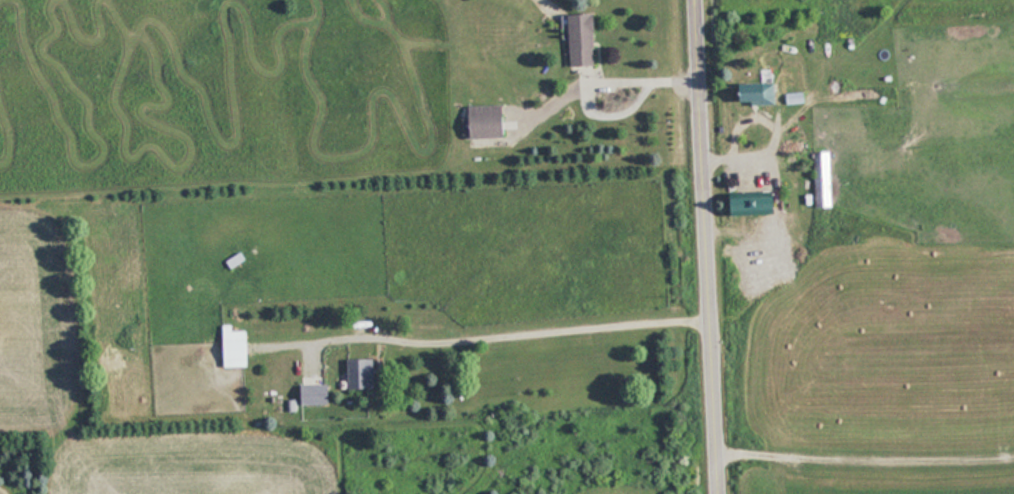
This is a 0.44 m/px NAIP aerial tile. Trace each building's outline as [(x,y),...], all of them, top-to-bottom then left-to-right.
[(571,66),(596,66),(596,14),(564,14),(564,33),(571,33),(571,66)] [(779,103),(779,82),(741,82),(741,103),(779,103)] [(462,118),(462,138),(506,137),(505,105),(470,105),(470,118),(462,118)] [(816,207),(832,207),(832,151),(816,151),(816,207)] [(782,214),(782,192),(732,192),(732,214),(782,214)] [(225,324),(226,366),(241,365),(241,360),(249,359),(249,330),(234,331),(234,324),(225,324)] [(376,358),(350,358),(350,387),(376,387),(376,358)]
